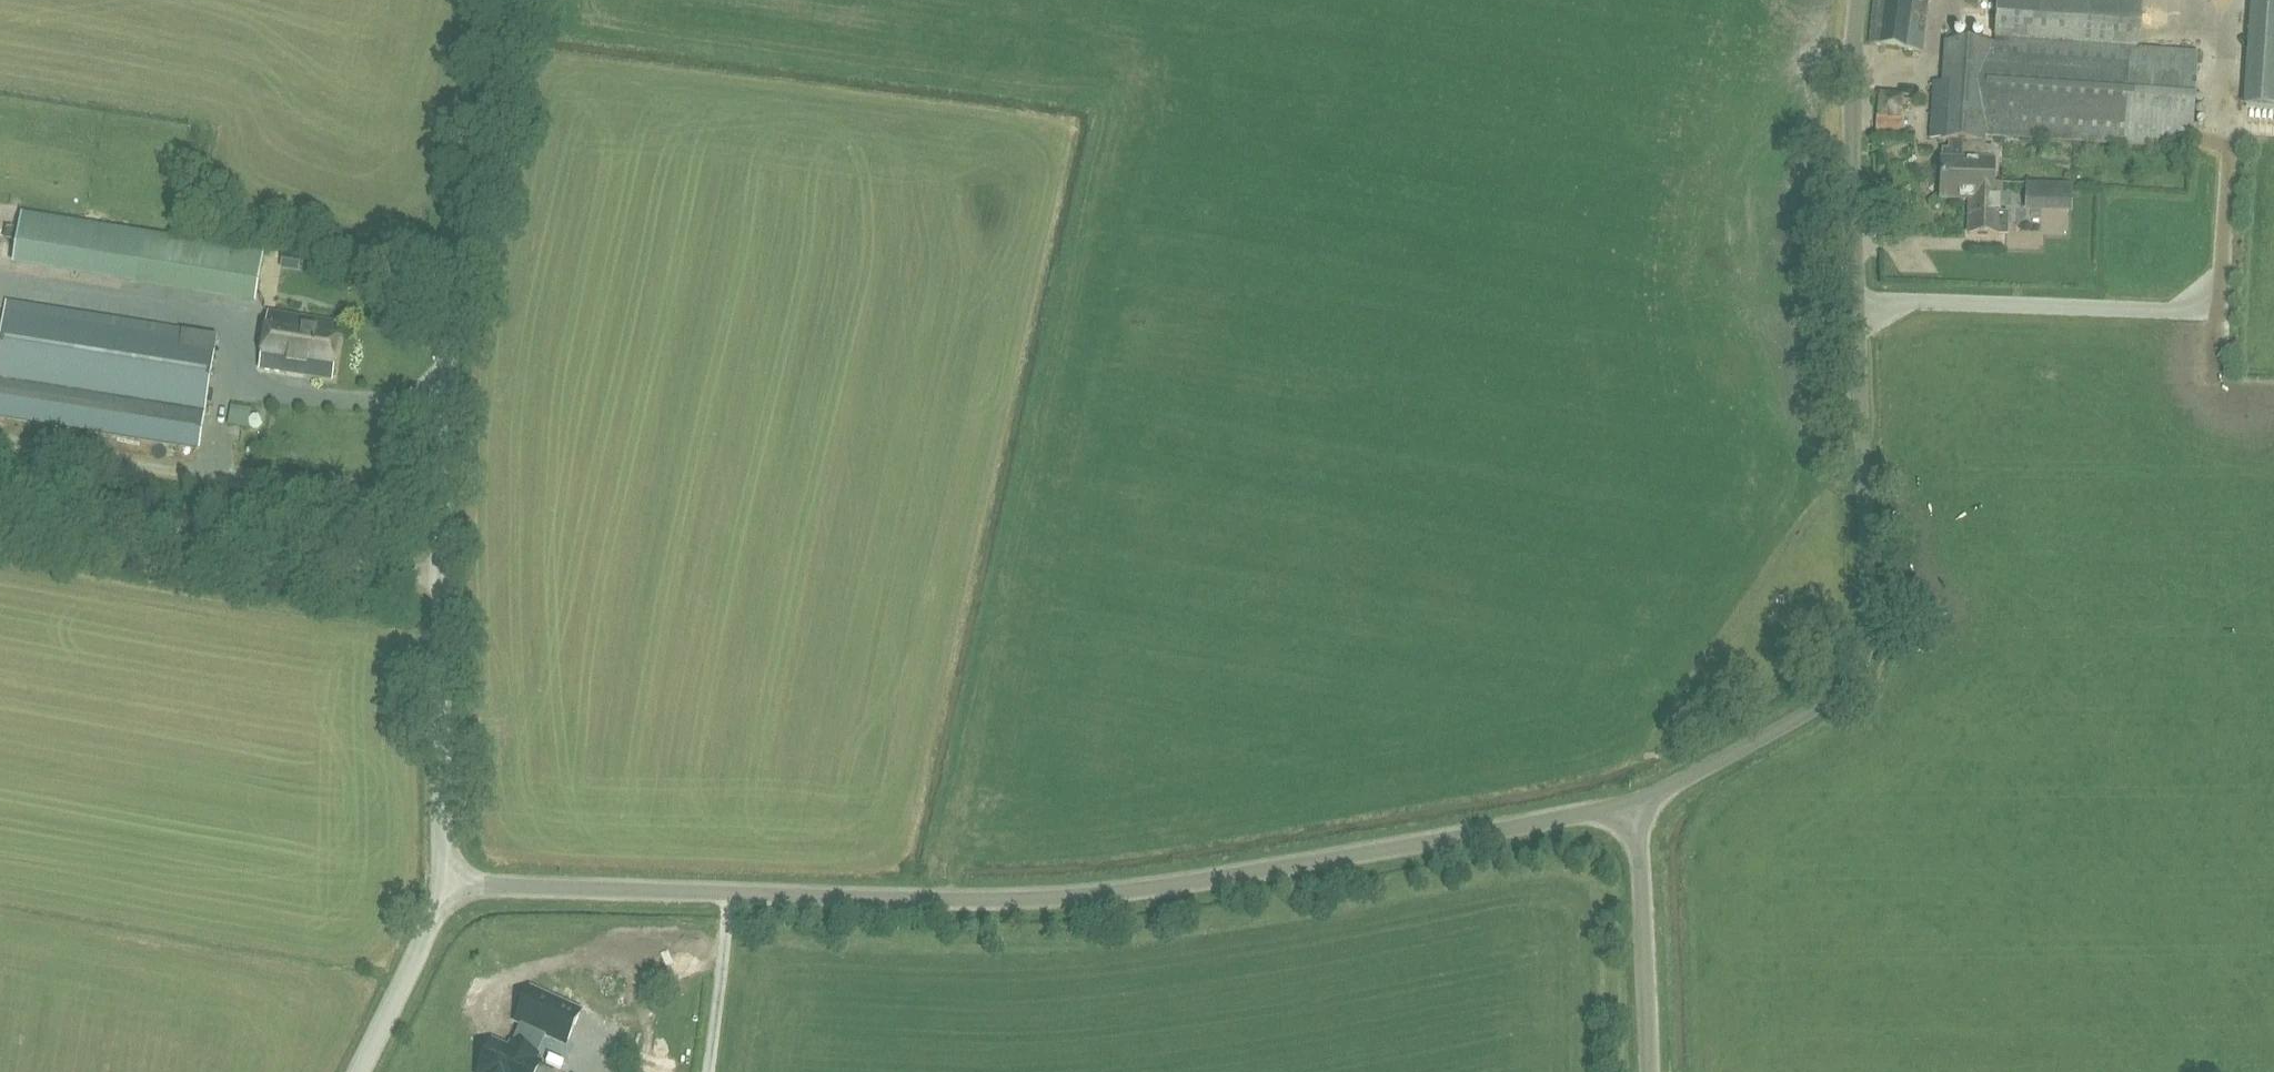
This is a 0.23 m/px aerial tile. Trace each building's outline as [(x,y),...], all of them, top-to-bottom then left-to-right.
[(1927,0),(1874,0),(1868,44),(1920,51),(1927,0)] [(2136,4),(2073,0),(1996,0),(1993,44),(1944,41),(1937,139),(1957,141),(1957,150),(1941,149),(1941,160),(1940,160),(1939,199),(1969,200),(1968,234),(1997,235),(1997,234),(2006,234),(2006,214),(1998,214),(1998,200),(1992,199),(1993,162),(1983,162),(1984,136),(2186,148),(2192,52),(2133,48),(2136,4)] [(2273,108),(2273,5),(2247,3),(2240,106),(2273,108)] [(1904,134),(1904,118),(1902,118),(1904,94),(1878,93),(1875,133),(1904,134)] [(2027,181),(2026,201),(2072,202),(2072,183),(2027,181)] [(255,305),(263,251),(22,213),(13,267),(255,305)] [(6,303),(0,337),(0,418),(199,450),(217,335),(6,303)] [(332,379),(340,324),(267,313),(259,368),(332,379)] [(1907,616),(1922,604),(1912,593),(1898,605),(1907,616)] [(523,1016),(516,1032),(543,1043),(549,1027),(523,1016)] [(512,1044),(509,1049),(492,1041),(478,1071),(537,1071),(540,1066),(534,1063),(537,1055),(512,1044)]
